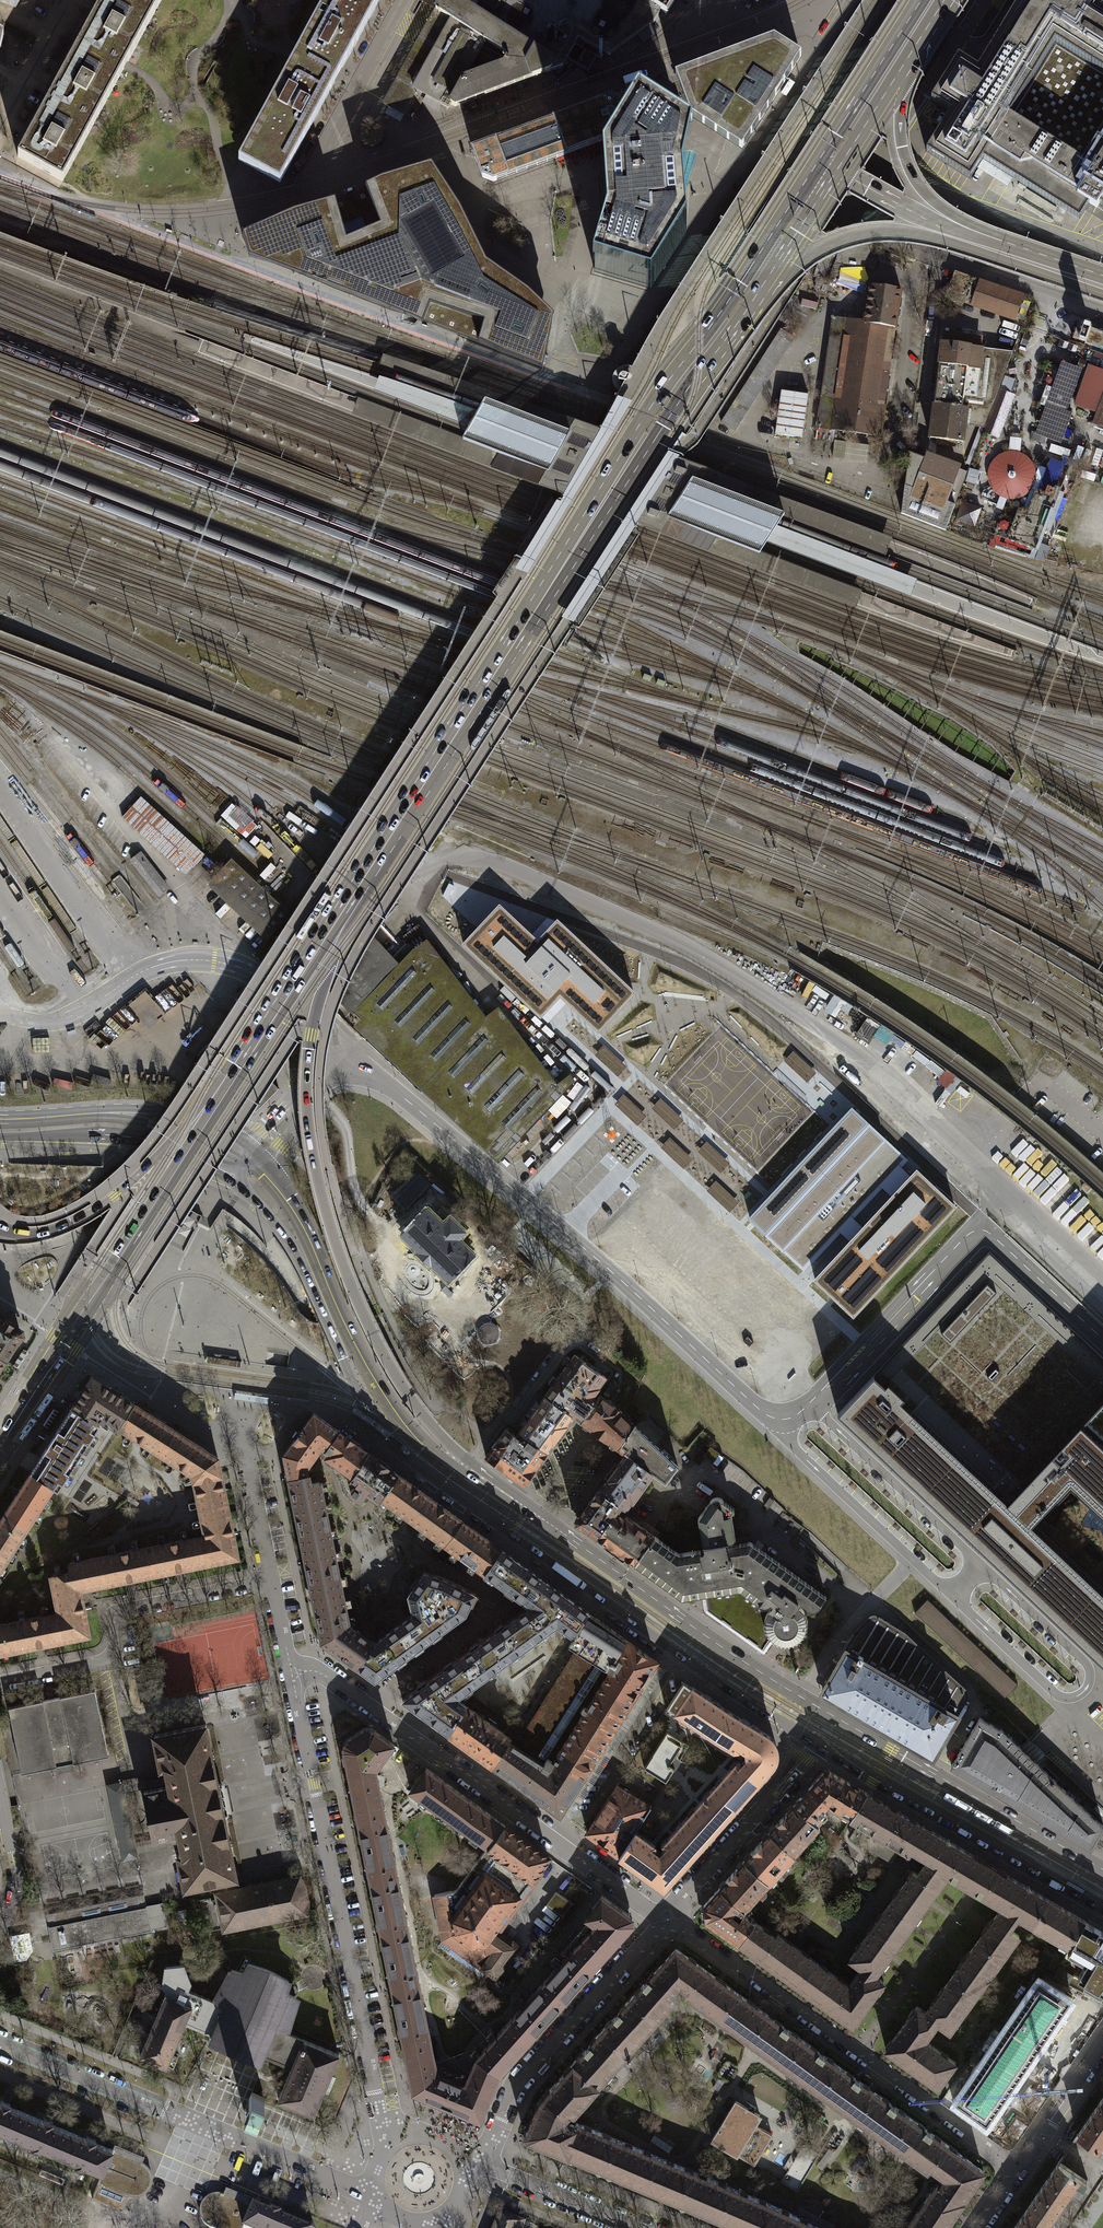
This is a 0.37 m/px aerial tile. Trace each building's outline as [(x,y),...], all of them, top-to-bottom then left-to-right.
[(16,157),(60,181),(121,69),(123,65),(125,61),(159,0),(101,0),(90,21),(78,42),(58,79),(27,136),(16,157)] [(280,185),(285,175),(316,119),(326,100),(337,80),(340,75),(341,73),(379,4),(381,0),(323,0),(299,45),(295,52),(293,56),(291,58),(281,77),(235,161),(270,180),(280,185)] [(456,0),(441,0),(437,8),(384,104),(412,119),(426,95),(448,108),(451,104),(455,106),(551,71),(552,69),(552,68),(553,66),(553,65),(553,64),(552,62),(552,61),(551,60),(548,59),(456,0)] [(548,59),(551,60),(552,61),(552,62),(553,64),(553,65),(553,66),(552,68),(552,69),(551,71),(563,66),(569,54),(578,38),(608,55),(652,24),(661,10),(666,14),(675,0),(456,0),(548,59)] [(1100,10),(1102,5),(1102,0),(1020,0),(978,68),(958,56),(931,100),(950,112),(927,151),(970,178),(982,160),(1080,220),(1089,204),(1097,208),(1099,205),(1102,208),(1102,123),(1080,159),(1009,113),(1053,44),(1102,76),(1102,12),(1100,10)] [(782,45),(774,38),(754,45),(691,69),(675,75),(686,106),(690,116),(721,135),(726,138),(731,142),(738,146),(742,149),(800,59),(782,45)] [(492,143),(473,150),(478,164),(482,176),(494,181),(542,163),(607,138),(626,110),(627,108),(611,99),(492,143)] [(592,278),(649,295),(654,287),(686,239),(685,229),(681,193),(688,159),(691,150),(637,117),(632,124),(601,173),(602,182),(606,232),(595,269),(592,278)] [(435,330),(542,370),(554,317),(529,292),(511,280),(495,270),(484,262),(459,208),(431,166),(382,181),(364,189),(364,191),(291,215),(240,236),(248,258),(426,326),(435,330)] [(841,247),(837,259),(864,268),(872,244),(845,235),(841,247)] [(823,279),(830,281),(837,259),(841,247),(834,245),(823,279)] [(978,280),(954,272),(945,300),(958,304),(959,301),(1017,320),(1025,296),(978,280)] [(869,285),(863,322),(895,327),(900,290),(869,285)] [(879,436),(895,327),(863,322),(832,318),(814,439),(833,442),(835,430),(879,436)] [(1073,339),(1080,341),(1086,343),(1102,349),(1102,332),(1091,328),(1085,326),(1078,323),(1073,339)] [(778,329),(719,422),(732,431),(792,337),(778,329)] [(944,332),(942,344),(982,349),(984,337),(944,332)] [(963,442),(965,426),(967,409),(960,408),(962,395),(976,397),(982,349),(942,344),(930,437),(963,442)] [(1012,354),(982,349),(976,397),(962,395),(960,408),(967,409),(965,426),(985,426),(1012,354)] [(393,412),(358,398),(351,416),(564,496),(599,430),(528,405),(512,399),(383,355),(380,366),(486,404),(481,413),(433,397),(378,378),(373,391),(427,412),(472,429),(466,440),(393,412)] [(1083,369),(1062,361),(1060,367),(1054,365),(1053,370),(1046,368),(1041,382),(1047,385),(1040,404),(1046,406),(1035,434),(1061,443),(1072,412),(1067,411),(1083,369)] [(1102,399),(1102,370),(1088,366),(1075,405),(1098,413),(1102,399)] [(624,380),(627,380),(628,377),(629,374),(625,372),(623,372),(621,372),(620,373),(619,375),(618,376),(618,378),(624,380)] [(806,394),(779,390),(773,434),(800,438),(806,394)] [(1098,413),(1092,428),(1102,432),(1102,399),(1098,413)] [(834,441),(832,457),(866,461),(868,445),(834,441)] [(1072,450),(1051,443),(1049,451),(1069,458),(1072,450)] [(677,459),(679,455),(668,451),(562,617),(574,622),(637,524),(677,459)] [(926,459),(909,452),(902,515),(945,531),(967,472),(927,457),(926,459)] [(892,538),(677,459),(637,524),(857,608),(863,593),(756,551),(762,540),(909,596),(916,580),(772,524),(778,512),(887,553),(892,538)] [(994,534),(1039,551),(1062,488),(1060,488),(1053,485),(1058,472),(1046,468),(1038,490),(1036,489),(1028,511),(1019,508),(1013,524),(1000,519),(995,532),(994,534)] [(539,540),(522,533),(520,539),(537,546),(539,540)] [(577,555),(566,551),(564,557),(575,561),(577,555)] [(205,855),(141,797),(122,817),(186,875),(205,855)] [(131,860),(159,895),(167,889),(139,854),(131,860)] [(231,859),(212,879),(272,935),(291,915),(231,859)] [(266,941),(272,935),(212,879),(207,885),(266,941)] [(454,885),(449,883),(444,895),(449,897),(454,885)] [(481,911),(486,897),(470,891),(465,905),(481,911)] [(498,906),(463,944),(541,1017),(561,997),(599,1032),(634,994),(556,921),(537,942),(498,906)] [(430,1080),(488,1018),(487,1018),(485,1019),(484,1019),(428,944),(428,943),(426,941),(424,943),(425,944),(417,950),(416,949),(413,951),(399,966),(388,978),(383,974),(388,969),(357,940),(348,931),(320,976),(363,1017),(430,1080)] [(399,966),(366,931),(357,940),(388,969),(383,974),(388,978),(399,966)] [(415,949),(409,945),(396,959),(401,964),(415,949)] [(430,1080),(507,1153),(572,1084),(573,1084),(574,1083),(571,1079),(569,1077),(567,1079),(559,1085),(556,1087),(499,1012),(500,1011),(498,1009),(495,1011),(496,1012),(488,1018),(430,1080)] [(498,1163),(507,1153),(430,1080),(363,1017),(353,1026),(498,1163)] [(627,1067),(604,1045),(595,1055),(618,1076),(627,1067)] [(816,1073),(793,1052),(784,1061),(807,1083),(816,1073)] [(647,1116),(624,1095),(615,1104),(638,1126),(647,1116)] [(684,1120),(661,1099),(652,1108),(675,1130),(684,1120)] [(750,1220),(803,1269),(906,1159),(853,1110),(750,1220)] [(730,1163),(707,1142),(698,1151),(721,1173),(730,1163)] [(853,1316),(955,1206),(917,1171),(815,1281),(853,1316)] [(395,1196),(400,1201),(422,1178),(417,1174),(395,1196)] [(739,1203),(716,1181),(707,1191),(730,1213),(739,1203)] [(447,1278),(449,1280),(451,1278),(450,1277),(470,1257),(471,1257),(473,1255),(471,1253),(456,1239),(463,1232),(450,1220),(443,1227),(428,1212),(429,1212),(427,1210),(425,1212),(405,1233),(402,1235),(404,1237),(405,1236),(421,1252),(419,1253),(430,1264),(431,1262),(447,1278)] [(989,1251),(985,1256),(941,1302),(837,1414),(985,1552),(1102,1662),(1102,1590),(1031,1523),(1070,1482),(1102,1512),(1102,1357),(989,1251)] [(698,1261),(708,1272),(717,1263),(706,1252),(698,1261)] [(2,1361),(16,1340),(18,1340),(21,1335),(20,1330),(16,1327),(13,1328),(0,1319),(0,1359),(2,1361)] [(545,1395),(545,1396),(573,1416),(573,1417),(581,1422),(597,1400),(596,1399),(592,1396),(606,1377),(575,1354),(545,1395)] [(107,1419),(119,1427),(134,1404),(125,1399),(125,1398),(123,1397),(119,1395),(116,1393),(116,1392),(111,1389),(110,1389),(103,1385),(104,1384),(101,1383),(92,1377),(72,1408),(95,1423),(98,1419),(100,1420),(99,1421),(104,1424),(107,1419)] [(545,1396),(519,1432),(547,1452),(573,1417),(573,1416),(545,1396)] [(597,1400),(581,1422),(617,1449),(634,1425),(621,1413),(622,1411),(600,1396),(599,1396),(596,1399),(597,1400)] [(160,1454),(175,1430),(152,1415),(134,1404),(119,1427),(160,1454)] [(72,1408),(30,1474),(53,1489),(58,1491),(100,1426),(95,1423),(72,1408)] [(314,1413),(284,1454),(287,1472),(289,1479),(308,1475),(307,1468),(322,1447),(325,1450),(339,1431),(314,1413)] [(646,1415),(635,1426),(657,1446),(667,1435),(646,1415)] [(634,1425),(617,1449),(624,1454),(625,1453),(653,1473),(653,1474),(665,1483),(678,1466),(657,1446),(635,1426),(634,1425)] [(523,1484),(547,1452),(519,1432),(516,1436),(506,1429),(485,1457),(523,1484)] [(219,1466),(218,1458),(193,1441),(175,1430),(160,1454),(193,1475),(203,1472),(203,1469),(219,1466)] [(354,1442),(339,1431),(325,1450),(324,1451),(328,1454),(325,1457),(335,1465),(334,1467),(338,1470),(339,1467),(352,1477),(362,1464),(361,1463),(368,1453),(354,1442)] [(706,1455),(713,1461),(719,1453),(711,1447),(706,1454),(700,1449),(692,1459),(699,1464),(706,1455)] [(379,1502),(381,1499),(399,1474),(384,1464),(368,1453),(361,1463),(362,1464),(352,1477),(350,1480),(355,1485),(349,1493),(361,1501),(367,1493),(379,1502)] [(624,1454),(599,1490),(621,1506),(620,1507),(623,1509),(625,1509),(626,1508),(631,1501),(633,1502),(653,1474),(653,1473),(625,1453),(624,1454)] [(203,1472),(193,1475),(200,1509),(227,1504),(225,1493),(219,1466),(203,1469),(203,1472)] [(4,1514),(28,1529),(53,1489),(30,1474),(4,1514)] [(381,1499),(413,1522),(430,1497),(399,1474),(381,1499)] [(296,1517),(298,1526),(327,1520),(319,1482),(310,1484),(308,1475),(289,1479),(296,1517)] [(597,1538),(616,1512),(620,1507),(621,1506),(599,1490),(576,1522),(597,1538)] [(413,1522),(445,1545),(462,1521),(430,1497),(413,1522)] [(682,1599),(703,1595),(705,1611),(764,1653),(773,1641),(776,1642),(780,1644),(784,1645),(788,1644),(791,1644),(795,1642),(799,1640),(801,1638),(804,1635),(806,1631),(807,1627),(808,1623),(808,1619),(806,1615),(804,1611),(802,1608),(798,1605),(801,1602),(810,1608),(813,1609),(815,1608),(818,1607),(819,1606),(826,1597),(751,1542),(728,1545),(728,1542),(733,1541),(735,1538),(732,1514),(733,1512),(734,1512),(736,1509),(723,1500),(723,1499),(721,1498),(719,1497),(717,1497),(715,1497),(713,1498),(712,1499),(698,1518),(703,1546),(704,1546),(705,1549),(703,1551),(701,1551),(701,1550),(679,1553),(654,1535),(654,1536),(634,1564),(682,1599)] [(233,1535),(227,1504),(200,1509),(206,1539),(200,1540),(199,1540),(204,1564),(238,1558),(233,1535)] [(616,1512),(597,1538),(634,1564),(654,1536),(627,1516),(625,1517),(624,1518),(616,1512)] [(2,1568),(28,1529),(4,1514),(0,1520),(0,1567),(2,1568)] [(308,1574),(337,1568),(336,1564),(335,1560),(334,1551),(327,1520),(298,1526),(306,1566),(307,1570),(308,1574)] [(502,1549),(462,1521),(445,1545),(484,1573),(502,1549)] [(149,1547),(154,1575),(204,1564),(199,1540),(200,1540),(199,1537),(149,1547)] [(100,1557),(105,1585),(154,1575),(149,1547),(100,1557)] [(518,1598),(521,1600),(547,1582),(544,1580),(541,1578),(502,1549),(484,1573),(516,1596),(518,1598)] [(58,1609),(83,1604),(80,1590),(105,1585),(100,1557),(69,1563),(71,1572),(51,1576),(58,1609)] [(316,1611),(318,1622),(347,1616),(337,1568),(308,1574),(316,1611)] [(413,1614),(431,1638),(465,1614),(475,1593),(445,1579),(425,1572),(408,1595),(413,1614)] [(557,1625),(573,1636),(589,1612),(547,1582),(521,1600),(530,1607),(513,1619),(531,1643),(557,1625)] [(56,1613),(62,1641),(89,1635),(83,1604),(58,1609),(58,1613),(56,1613)] [(515,1745),(507,1740),(492,1764),(560,1813),(655,1663),(656,1661),(589,1612),(573,1636),(581,1641),(515,1745)] [(12,1622),(17,1650),(62,1641),(56,1613),(12,1622)] [(357,1667),(375,1680),(431,1638),(413,1614),(374,1642),(374,1643),(357,1667)] [(318,1622),(322,1641),(322,1642),(323,1642),(339,1654),(357,1667),(374,1643),(374,1642),(349,1624),(347,1616),(318,1622)] [(858,1631),(847,1651),(955,1714),(965,1699),(965,1696),(965,1694),(965,1692),(963,1690),(904,1634),(876,1617),(873,1617),(871,1618),(858,1631)] [(531,1643),(513,1619),(505,1625),(502,1623),(495,1628),(496,1631),(480,1643),(477,1641),(470,1647),(471,1650),(462,1656),(480,1680),(531,1643)] [(17,1650),(12,1622),(0,1625),(0,1653),(17,1650)] [(847,1651),(823,1691),(932,1755),(956,1715),(955,1714),(847,1651)] [(418,1688),(402,1700),(414,1708),(414,1710),(421,1715),(422,1714),(431,1721),(431,1723),(438,1727),(439,1726),(449,1733),(466,1705),(456,1698),(480,1680),(462,1656),(453,1662),(451,1660),(444,1666),(444,1669),(427,1682),(425,1680),(417,1685),(418,1688)] [(666,1669),(655,1663),(560,1813),(570,1820),(666,1669)] [(714,1738),(731,1712),(718,1704),(700,1692),(684,1681),(667,1707),(714,1738)] [(8,1707),(22,1774),(108,1756),(95,1690),(8,1707)] [(507,1740),(509,1737),(466,1705),(449,1733),(492,1764),(507,1740)] [(739,1747),(752,1725),(740,1718),(731,1712),(714,1738),(734,1750),(737,1750),(739,1747)] [(951,1766),(1091,1848),(1093,1845),(1092,1845),(1102,1827),(1102,1825),(1003,1730),(980,1717),(951,1766)] [(234,1877),(236,1876),(224,1817),(227,1817),(227,1815),(221,1785),(220,1783),(217,1783),(205,1724),(153,1735),(160,1768),(164,1767),(165,1776),(167,1783),(167,1785),(144,1790),(154,1841),(178,1836),(178,1837),(179,1844),(181,1853),(178,1854),(184,1887),(216,1880),(234,1877)] [(739,1747),(746,1751),(745,1753),(745,1755),(746,1757),(747,1758),(742,1763),(761,1780),(773,1766),(775,1763),(776,1761),(777,1757),(777,1753),(777,1750),(776,1747),(775,1743),(773,1740),(770,1737),(767,1734),(752,1725),(739,1747)] [(361,1771),(375,1769),(394,1744),(373,1729),(371,1728),(369,1728),(366,1728),(364,1729),(347,1740),(345,1741),(344,1743),(344,1746),(344,1749),(348,1772),(361,1769),(361,1771)] [(689,1745),(667,1731),(644,1768),(666,1782),(674,1768),(685,1775),(690,1766),(680,1760),(689,1745)] [(736,1761),(710,1790),(733,1811),(758,1783),(761,1780),(742,1763),(739,1761),(736,1761)] [(447,1816),(463,1794),(426,1767),(410,1789),(447,1816)] [(353,1795),(354,1800),(380,1795),(375,1769),(361,1771),(361,1769),(348,1772),(350,1783),(348,1787),(352,1791),(353,1795)] [(829,1802),(828,1803),(833,1807),(851,1818),(867,1793),(865,1792),(864,1790),(863,1788),(861,1787),(858,1788),(855,1786),(828,1770),(824,1771),(811,1785),(829,1802)] [(122,1783),(108,1785),(123,1860),(137,1857),(136,1853),(179,1844),(178,1837),(135,1846),(124,1792),(167,1783),(165,1776),(122,1785),(122,1783)] [(651,1807),(617,1785),(587,1833),(618,1856),(635,1830),(635,1831),(651,1807)] [(794,1804),(816,1824),(826,1813),(826,1811),(823,1809),(828,1803),(829,1802),(811,1785),(801,1797),(799,1797),(797,1798),(796,1800),(795,1803),(794,1804)] [(710,1790),(683,1821),(706,1841),(728,1816),(733,1811),(710,1790)] [(488,1846),(504,1824),(463,1794),(447,1816),(488,1846)] [(380,1795),(354,1800),(359,1825),(364,1850),(390,1844),(380,1795)] [(769,1832),(794,1854),(819,1826),(816,1824),(794,1804),(789,1810),(769,1832)] [(706,1841),(683,1821),(662,1844),(663,1847),(664,1849),(660,1854),(659,1854),(678,1872),(697,1851),(706,1841)] [(434,1894),(443,1939),(493,1975),(513,1948),(492,1932),(548,1856),(504,1824),(488,1846),(456,1890),(434,1894)] [(618,1856),(663,1889),(678,1872),(659,1854),(660,1854),(654,1850),(656,1848),(655,1845),(635,1831),(635,1830),(618,1856)] [(758,1845),(744,1860),(769,1882),(778,1873),(781,1876),(784,1873),(788,1869),(784,1866),(794,1854),(769,1832),(758,1845)] [(402,1902),(390,1844),(364,1850),(366,1861),(364,1865),(368,1868),(370,1879),(372,1889),(370,1893),(374,1896),(376,1907),(402,1902)] [(769,1882),(744,1860),(732,1873),(719,1887),(744,1910),(769,1882)] [(218,1892),(215,1895),(216,1899),(211,1900),(211,1897),(199,1900),(205,1931),(222,1928),(225,1930),(307,1913),(306,1911),(308,1900),(305,1888),(300,1878),(299,1876),(237,1888),(218,1892)] [(234,1877),(216,1880),(218,1892),(237,1888),(234,1877)] [(744,1910),(719,1887),(716,1891),(703,1905),(705,1919),(738,1943),(754,1921),(742,1912),(744,1910)] [(138,1895),(140,1907),(146,1906),(144,1894),(138,1895)] [(151,1929),(167,1926),(162,1902),(146,1906),(140,1907),(138,1895),(137,1895),(137,1896),(52,1913),(54,1924),(48,1926),(53,1950),(151,1931),(151,1929)] [(573,1902),(562,1895),(552,1909),(563,1916),(573,1902)] [(587,1933),(608,1951),(615,1942),(620,1941),(621,1936),(633,1923),(632,1917),(602,1895),(586,1917),(593,1922),(594,1926),(587,1933)] [(412,1951),(402,1902),(376,1907),(381,1932),(386,1957),(412,1951)] [(48,1926),(54,1924),(52,1913),(46,1914),(48,1926)] [(1085,1920),(1070,1947),(1069,1949),(1070,1950),(1071,1950),(1088,1960),(1077,1977),(1102,1992),(1102,1931),(1085,1920)] [(494,2083),(499,2073),(608,1951),(587,1933),(477,2056),(473,2065),(486,2070),(482,2079),(494,2083)] [(648,1980),(668,1997),(679,1985),(688,1991),(704,1969),(676,1948),(648,1980)] [(397,2014),(424,2008),(412,1951),(386,1957),(388,1968),(386,1972),(390,1975),(392,1985),(394,1995),(392,1999),(395,2003),(397,2014)] [(296,1997),(294,1995),(296,1992),(298,1990),(295,1985),(292,1986),(288,1985),(289,1981),(277,1974),(272,1971),(266,1969),(248,1964),(243,1972),(231,1970),(216,1998),(218,1999),(216,2002),(225,2006),(213,2034),(210,2040),(261,2061),(263,2055),(275,2027),(282,2030),(283,2027),(286,2027),(296,1997)] [(165,1994),(151,2027),(177,2038),(184,2022),(213,2034),(225,2006),(216,2002),(186,1989),(190,1982),(183,1965),(166,1967),(163,1985),(168,1992),(167,1995),(165,1994)] [(1074,1975),(1059,1966),(1053,1977),(1068,1985),(1074,1975)] [(717,2018),(736,1992),(704,1969),(688,1991),(686,1995),(717,2018)] [(1039,1979),(956,2101),(986,2122),(1070,2000),(1039,1979)] [(668,1997),(648,1980),(631,1999),(656,2021),(673,2002),(668,1997)] [(749,2041),(768,2015),(736,1992),(717,2018),(749,2041)] [(656,2021),(631,1999),(601,2031),(626,2054),(656,2021)] [(434,2058),(424,2008),(397,2014),(403,2039),(408,2063),(434,2058)] [(768,2015),(749,2041),(785,2066),(804,2041),(768,2015)] [(171,2054),(177,2038),(151,2027),(140,2055),(166,2066),(166,2065),(173,2068),(178,2057),(171,2054)] [(339,2054),(282,2030),(275,2027),(263,2055),(292,2066),(278,2099),(314,2114),(339,2054)] [(626,2054),(601,2031),(572,2064),(597,2086),(626,2054)] [(804,2041),(785,2066),(821,2092),(840,2067),(804,2041)] [(436,2069),(434,2058),(408,2063),(409,2072),(407,2076),(411,2080),(413,2090),(425,2095),(427,2099),(432,2098),(442,2102),(447,2088),(450,2090),(455,2079),(438,2072),(436,2069)] [(597,2086),(572,2064),(545,2095),(558,2107),(571,2112),(573,2113),(597,2086)] [(473,2065),(467,2081),(463,2082),(455,2079),(450,2090),(447,2088),(442,2102),(461,2110),(463,2114),(468,2113),(480,2118),(486,2102),(490,2100),(489,2095),(494,2083),(482,2079),(486,2070),(473,2065)] [(857,2118),(875,2092),(840,2067),(821,2092),(857,2118)] [(262,2103),(265,2097),(252,2092),(250,2097),(249,2097),(244,2110),(244,2111),(256,2117),(257,2115),(263,2103),(262,2103)] [(893,2144),(911,2118),(875,2092),(857,2118),(893,2144)] [(558,2107),(545,2095),(541,2100),(528,2130),(526,2130),(524,2135),(526,2139),(530,2141),(532,2140),(563,2153),(574,2126),(566,2123),(566,2121),(565,2120),(564,2119),(571,2112),(558,2107)] [(1078,2135),(1102,2152),(1102,2097),(1078,2135)] [(760,2115),(735,2101),(712,2140),(754,2165),(772,2135),(755,2124),(760,2115)] [(26,2114),(0,2103),(0,2131),(16,2138),(26,2114)] [(26,2114),(16,2138),(33,2145),(32,2147),(40,2151),(42,2148),(59,2155),(69,2132),(26,2114)] [(931,2166),(947,2144),(911,2118),(893,2144),(928,2170),(931,2166)] [(604,2170),(617,2139),(576,2122),(574,2126),(563,2153),(583,2161),(604,2170)] [(69,2132),(59,2155),(76,2163),(75,2165),(83,2169),(84,2166),(102,2173),(102,2174),(112,2150),(69,2132)] [(645,2187),(658,2157),(617,2139),(604,2170),(620,2177),(645,2187)] [(804,2144),(781,2182),(797,2191),(820,2154),(804,2144)] [(939,2185),(963,2201),(984,2171),(947,2144),(931,2166),(944,2177),(939,2185)] [(112,2150),(102,2174),(102,2173),(92,2198),(122,2210),(129,2194),(132,2195),(137,2195),(141,2194),(145,2191),(149,2188),(151,2184),(152,2180),(152,2176),(151,2171),(149,2167),(145,2164),(142,2162),(112,2150)] [(679,2201),(691,2171),(658,2157),(645,2187),(660,2193),(679,2201)] [(1059,2162),(1031,2203),(1052,2218),(1066,2197),(1073,2188),(1079,2193),(1087,2181),(1080,2177),(1059,2162)] [(720,2218),(732,2188),(691,2171),(679,2201),(696,2208),(720,2218)] [(931,2227),(945,2227),(963,2201),(939,2185),(936,2183),(914,2216),(931,2227)] [(773,2205),(732,2188),(720,2218),(738,2226),(742,2227),(763,2227),(773,2205)] [(253,2208),(222,2195),(216,2195),(210,2196),(206,2199),(203,2202),(201,2206),(200,2211),(200,2215),(202,2220),(205,2224),(209,2227),(211,2227),(245,2227),(253,2208)] [(1052,2218),(1031,2203),(1014,2227),(1046,2227),(1052,2218)] [(814,2225),(773,2205),(763,2227),(813,2227),(814,2225)] [(253,2208),(245,2227),(300,2227),(253,2208)] [(496,2227),(526,2227),(527,2227),(501,2216),(496,2227)] [(914,2216),(906,2227),(931,2227),(914,2216)]
